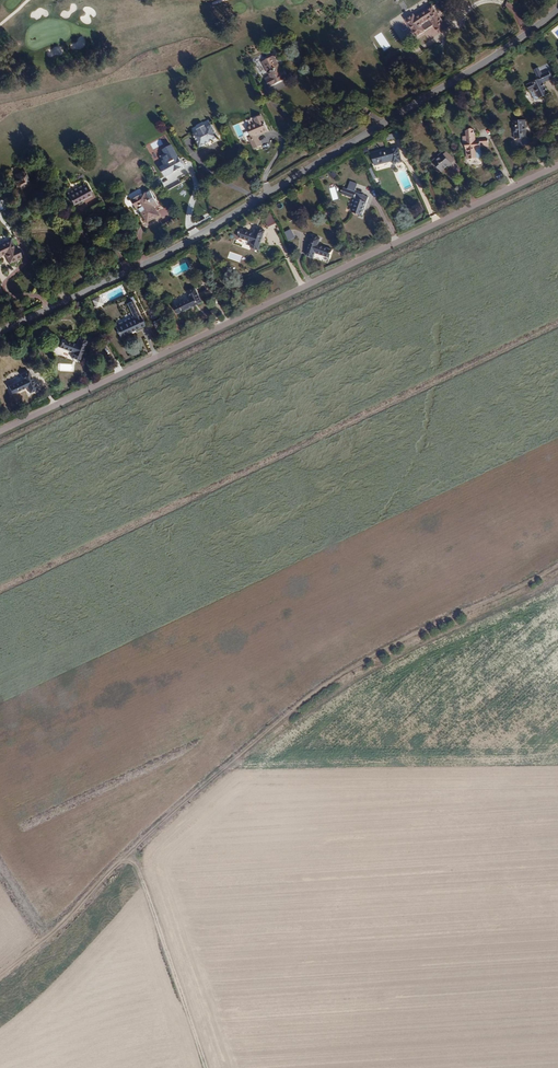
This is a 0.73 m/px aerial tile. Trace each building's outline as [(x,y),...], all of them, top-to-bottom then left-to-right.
[(444,22),(434,6),(417,16),(416,14),(406,19),(417,37),(426,31),(425,30),(434,24),(440,34),(453,26),(448,19),(444,22)] [(382,34),(376,38),(384,52),(390,48),(382,34)] [(288,77),(284,70),(283,71),(280,66),(278,67),(272,57),(262,62),(268,73),(269,72),(271,77),(270,78),(269,76),(265,77),(270,86),(288,77)] [(539,79),(528,85),(531,91),(535,90),(536,89),(542,101),(551,96),(544,82),(553,78),(549,71),(542,74),(538,77),(539,79)] [(535,90),(531,91),(535,101),(539,99),(535,90)] [(262,135),(268,132),(262,116),(254,119),(255,123),(247,126),(252,137),(250,138),(255,148),(262,145),(258,135),(261,134),(262,135)] [(521,119),(514,120),(516,139),(519,139),(520,146),(531,145),(530,138),(528,138),(526,119),(525,119),(524,117),(520,117),(521,119)] [(219,139),(213,127),(207,130),(200,133),(195,136),(201,149),(219,139)] [(465,142),(476,141),(474,130),(465,131),(466,136),(462,137),(465,142)] [(476,141),(465,142),(467,154),(469,155),(470,160),(477,158),(476,148),(481,147),(489,147),(488,138),(480,139),(480,140),(476,141)] [(184,167),(172,145),(164,150),(166,154),(162,156),(164,159),(163,162),(165,165),(161,167),(166,176),(184,167)] [(390,148),(372,154),(376,166),(393,161),(395,164),(401,162),(398,151),(392,153),(390,148)] [(443,155),(441,157),(435,163),(433,165),(442,173),(449,166),(450,167),(452,165),(443,155)] [(433,162),(435,163),(441,157),(440,155),(433,162)] [(32,184),(26,169),(15,174),(17,180),(13,181),(18,191),(32,184)] [(83,201),(92,195),(86,183),(81,186),(82,189),(70,196),(74,205),(79,202),(80,204),(84,203),(83,201)] [(70,196),(82,189),(81,186),(68,193),(70,196)] [(333,200),(339,199),(336,186),(329,188),(333,200)] [(160,215),(155,207),(158,205),(151,191),(147,192),(147,191),(132,199),(137,209),(139,208),(147,222),(160,215)] [(371,198),(344,197),(344,204),(358,204),(360,204),(360,218),(370,218),(371,198)] [(105,210),(101,203),(93,208),(97,215),(105,210)] [(264,216),(267,226),(275,225),(272,214),(264,216)] [(255,235),(241,230),(238,237),(252,243),(251,247),(259,250),(266,231),(258,228),(255,235)] [(283,233),(288,242),(295,238),(291,229),(283,233)] [(319,238),(311,236),(305,255),(313,257),(315,252),(330,257),(332,249),(317,244),(319,238)] [(12,239),(0,244),(0,255),(1,257),(7,255),(9,260),(18,246),(15,247),(12,239)] [(23,258),(18,246),(9,260),(11,263),(23,258)] [(190,301),(172,310),(176,318),(201,305),(193,290),(186,294),(190,301)] [(94,308),(103,305),(100,296),(91,299),(94,308)] [(132,303),(126,305),(132,318),(133,320),(120,326),(125,336),(143,327),(132,303)] [(119,324),(120,326),(133,320),(132,318),(119,324)] [(76,346),(61,341),(58,348),(73,354),(71,360),(79,363),(87,342),(79,339),(76,346)] [(23,381),(8,387),(12,395),(26,388),(29,394),(37,391),(28,372),(21,376),(23,381)]
